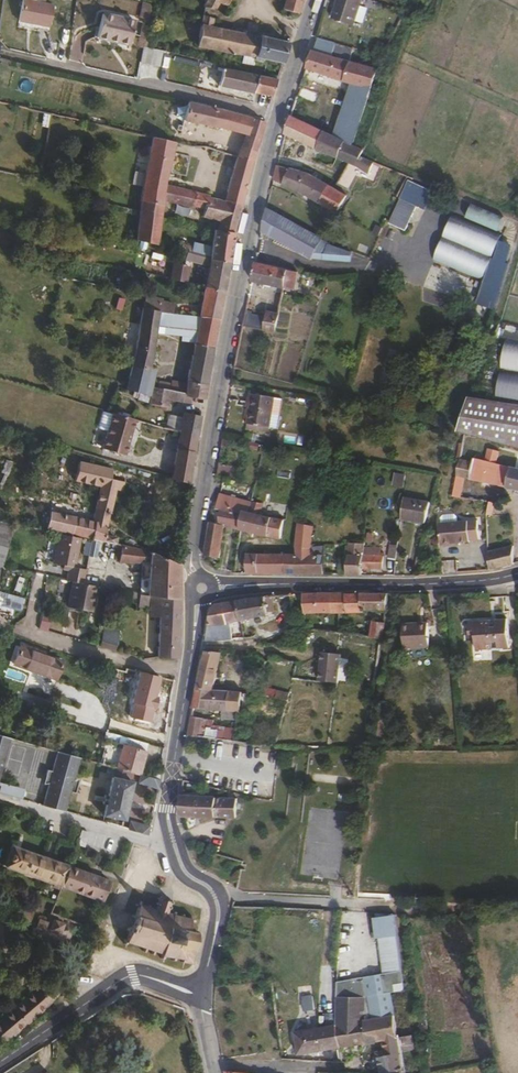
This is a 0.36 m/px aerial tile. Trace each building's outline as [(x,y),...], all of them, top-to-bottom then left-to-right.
[(57,5),(34,0),(26,0),(22,20),(53,27),(57,5)] [(287,2),(290,2),(288,8),(301,13),(305,0),(287,0),(287,2)] [(365,0),(341,0),(335,17),(357,25),(365,0)] [(146,23),(151,5),(143,3),(138,20),(146,23)] [(133,44),(138,21),(106,14),(101,38),(133,44)] [(286,60),(292,42),(218,26),(220,19),(217,19),(217,17),(206,14),(200,44),(257,55),(257,59),(264,60),(264,56),(286,60)] [(159,68),(163,52),(143,48),(140,64),(159,68)] [(365,113),(380,70),(315,49),(310,67),(338,77),(356,83),(348,107),(365,113)] [(275,94),(280,78),(225,66),(221,84),(275,94)] [(261,140),(266,120),(220,108),(190,101),(186,118),(219,125),(248,133),(253,134),(252,138),(261,140)] [(339,157),(347,141),(338,137),(338,136),(294,114),(291,125),(289,133),(339,157)] [(257,151),(261,140),(252,138),(253,134),(248,133),(243,147),(257,151)] [(167,199),(168,184),(168,180),(178,141),(155,136),(145,199),(166,204),(167,199)] [(372,174),(378,163),(364,156),(366,151),(347,141),(339,157),(350,163),(338,184),(351,191),(363,169),(372,174)] [(224,161),(227,151),(208,145),(201,145),(201,149),(207,150),(206,155),(224,161)] [(255,160),(257,151),(243,147),(241,155),(255,160)] [(232,181),(239,155),(227,151),(224,161),(219,178),(232,181)] [(189,174),(194,156),(178,152),(174,170),(189,174)] [(248,194),(253,169),(255,160),(241,155),(239,155),(232,181),(230,189),(248,194)] [(348,196),(331,185),(311,174),(281,164),(276,180),(338,213),(348,196)] [(208,206),(210,194),(168,184),(167,199),(196,206),(196,204),(208,206)] [(246,203),(248,194),(230,189),(227,199),(246,203)] [(239,224),(246,203),(227,199),(227,201),(212,197),(212,194),(210,194),(208,206),(205,216),(222,220),(239,224)] [(166,216),(166,204),(145,199),(143,211),(166,216)] [(417,208),(402,201),(390,225),(406,233),(417,208)] [(318,250),(324,238),(269,209),(264,230),(278,236),(314,257),(318,250)] [(162,238),(166,216),(143,211),(139,239),(160,244),(162,238)] [(237,231),(239,224),(222,220),(220,228),(237,231)] [(233,259),(237,231),(220,228),(218,227),(214,249),(209,248),(210,244),(197,241),(195,251),(215,257),(232,261),(233,259)] [(326,259),(334,243),(324,238),(318,250),(314,257),(326,259)] [(230,268),(232,261),(215,257),(195,251),(190,250),(188,258),(212,264),(209,276),(228,280),(230,268)] [(189,281),(192,265),(176,262),(174,278),(189,281)] [(295,289),(299,272),(257,262),(254,280),(295,289)] [(227,288),(228,280),(209,276),(208,285),(212,285),(227,288)] [(222,318),(227,288),(212,285),(208,285),(203,315),(222,318)] [(123,308),(127,298),(121,296),(118,307),(123,308)] [(176,311),(177,302),(162,300),(161,308),(162,309),(176,311)] [(159,330),(162,309),(161,308),(140,305),(137,320),(138,321),(143,322),(140,335),(138,344),(134,365),(152,369),(156,346),(159,330)] [(198,341),(203,315),(176,311),(162,309),(159,330),(184,334),(184,338),(198,341)] [(277,331),(280,314),(267,311),(266,317),(247,313),(245,324),(277,331)] [(210,383),(222,318),(203,315),(198,341),(191,380),(210,383)] [(140,335),(143,322),(138,321),(134,343),(138,344),(140,335)] [(154,384),(155,379),(156,380),(158,370),(152,369),(134,365),(129,388),(153,394),(155,384),(154,384)] [(172,388),(174,377),(162,375),(161,381),(156,380),(155,379),(154,384),(155,384),(172,388)] [(192,400),(194,393),(207,396),(210,383),(191,380),(189,391),(172,388),(155,384),(153,394),(152,401),(169,405),(171,395),(192,400)] [(470,392),(459,429),(517,445),(517,401),(470,392)] [(272,426),(277,397),(255,393),(249,423),(272,426)] [(280,428),(285,398),(277,397),(272,426),(280,428)] [(109,449),(119,413),(113,411),(104,448),(109,449)] [(200,433),(203,414),(187,411),(185,418),(183,429),(200,433)] [(127,454),(136,417),(119,413),(109,449),(127,454)] [(183,429),(185,418),(176,416),(174,427),(183,429)] [(271,432),(272,426),(249,423),(244,422),(243,428),(271,432)] [(194,467),(200,433),(183,429),(177,464),(194,467)] [(56,457),(58,446),(40,441),(37,452),(56,457)] [(498,464),(501,452),(489,449),(487,461),(475,459),(474,463),(461,460),(452,496),(461,498),(466,479),(517,490),(517,468),(498,464)] [(111,477),(113,468),(80,461),(77,477),(96,482),(115,487),(109,516),(109,524),(117,489),(125,490),(127,481),(111,477)] [(191,482),(194,467),(177,464),(174,478),(191,482)] [(404,485),(406,472),(395,471),(393,484),(404,485)] [(107,535),(109,524),(109,516),(115,487),(96,482),(77,477),(76,480),(102,485),(94,520),(53,511),(49,527),(62,529),(93,536),(93,538),(106,541),(117,543),(117,542),(118,537),(107,535)] [(241,529),(245,510),(243,509),(245,499),(221,494),(218,508),(221,509),(219,524),(211,523),(206,555),(220,557),(225,527),(241,529)] [(428,521),(432,500),(406,497),(404,518),(428,521)] [(282,537),(284,524),(285,518),(262,513),(264,504),(253,502),(251,511),(245,510),(241,529),(282,537)] [(493,516),(495,504),(488,503),(487,515),(493,516)] [(14,524),(0,521),(0,542),(9,545),(14,524)] [(313,547),(316,524),(302,521),(298,546),(313,547)] [(481,541),(479,521),(441,523),(441,544),(444,545),(444,546),(454,546),(454,543),(461,543),(472,542),(472,541),(481,541)] [(78,566),(84,537),(62,532),(55,562),(66,564),(72,565),(71,569),(70,577),(71,578),(85,580),(87,568),(78,566)] [(181,595),(181,563),(154,552),(134,546),(122,543),(117,542),(117,543),(106,541),(103,557),(120,561),(150,562),(150,592),(153,593),(163,594),(181,595)] [(7,552),(9,545),(0,542),(0,582),(0,583),(7,552)] [(382,555),(383,548),(366,546),(366,543),(351,542),(348,574),(363,574),(364,567),(374,567),(383,568),(385,555),(382,555)] [(326,573),(327,550),(320,549),(320,554),(313,554),(313,547),(298,546),(298,554),(296,554),(288,553),(288,573),(326,573)] [(515,564),(515,546),(490,553),(488,572),(515,564)] [(288,573),(288,553),(284,553),(250,553),(249,572),(288,573)] [(91,609),(96,582),(85,580),(71,578),(67,603),(91,609)] [(20,615),(25,597),(0,590),(0,609),(20,615)] [(333,612),(333,592),(290,593),(292,613),(333,612)] [(388,609),(388,593),(364,593),(363,594),(346,593),(346,592),(333,592),(333,612),(364,612),(364,609),(388,609)] [(162,613),(163,594),(153,593),(152,612),(162,613)] [(179,657),(184,596),(181,595),(163,594),(162,613),(159,655),(179,657)] [(274,610),(272,594),(265,595),(238,599),(241,619),(253,616),(268,614),(268,611),(274,610)] [(241,619),(238,599),(215,603),(212,606),(207,639),(226,639),(232,638),(232,622),(241,619)] [(509,647),(508,618),(470,620),(471,629),(477,629),(477,634),(478,649),(509,647)] [(384,639),(386,622),(372,620),(370,637),(384,639)] [(431,646),(429,626),(419,627),(419,623),(404,623),(405,648),(431,646)] [(115,649),(118,628),(102,625),(99,644),(115,649)] [(54,693),(65,660),(21,645),(16,662),(37,670),(32,686),(54,693)] [(214,688),(222,655),(232,656),(232,653),(207,650),(201,670),(198,686),(214,688)] [(339,655),(320,653),(316,680),(335,683),(339,655)] [(162,677),(141,672),(134,704),(155,709),(157,709),(160,697),(158,696),(162,677)] [(289,701),(291,692),(263,685),(262,694),(289,701)] [(229,710),(231,690),(214,688),(198,686),(195,707),(223,710),(222,718),(238,720),(239,711),(229,710)] [(239,711),(240,691),(231,690),(229,710),(239,711)] [(155,709),(134,704),(131,718),(152,722),(155,709)] [(212,737),(213,728),(202,726),(203,717),(193,715),(190,734),(201,736),(201,735),(212,737)] [(236,740),(237,727),(222,725),(220,738),(236,740)] [(14,737),(0,733),(0,787),(14,737)] [(147,750),(149,742),(122,734),(121,742),(147,750)] [(140,774),(147,750),(121,742),(105,738),(103,745),(108,747),(104,763),(116,767),(128,770),(140,774)] [(75,784),(77,778),(83,757),(62,751),(56,770),(51,769),(49,775),(54,779),(52,784),(46,805),(68,811),(73,792),(78,794),(80,787),(75,784)] [(126,818),(134,781),(126,779),(128,770),(116,767),(106,814),(126,818)] [(159,788),(161,779),(145,775),(143,784),(159,788)] [(236,825),(238,797),(183,794),(182,805),(181,814),(228,818),(228,824),(236,825)] [(149,833),(150,825),(132,820),(130,828),(149,833)] [(80,894),(87,873),(31,853),(10,846),(2,864),(4,865),(3,866),(80,894)] [(110,905),(118,884),(87,873),(80,894),(110,905)] [(194,946),(196,934),(199,934),(199,932),(197,931),(197,930),(195,929),(195,931),(190,930),(192,921),(195,922),(195,919),(192,918),(193,915),(190,914),(189,918),(183,916),(183,913),(181,913),(181,915),(174,914),(175,911),(173,911),(172,913),(167,911),(168,907),(170,907),(170,905),(169,905),(169,902),(171,903),(172,901),(170,900),(170,899),(168,898),(168,899),(162,898),(162,896),(160,895),(160,897),(158,897),(157,899),(159,899),(158,901),(156,901),(156,903),(158,904),(157,907),(152,906),(152,904),(149,904),(149,905),(145,904),(145,901),(140,899),(140,902),(138,902),(137,905),(138,906),(136,914),(134,914),(133,916),(135,917),(132,925),(131,925),(130,926),(129,926),(128,929),(129,929),(129,931),(130,932),(127,939),(125,939),(124,940),(125,941),(125,943),(127,943),(128,941),(145,947),(144,950),(147,950),(147,948),(153,950),(152,952),(155,953),(155,950),(163,953),(162,957),(165,958),(165,954),(174,956),(173,959),(176,960),(176,956),(183,957),(182,961),(184,962),(182,970),(191,972),(196,946),(194,946)] [(392,1000),(390,991),(404,988),(393,911),(375,910),(383,975),(339,981),(338,1024),(354,1021),(364,1019),(394,1014),(392,1000)] [(59,934),(63,923),(53,920),(49,930),(59,934)] [(50,1004),(64,989),(49,976),(36,989),(13,1009),(35,1017),(50,1004)] [(315,1008),(313,995),(300,997),(302,1010),(315,1008)] [(413,1032),(408,996),(392,1000),(394,1014),(395,1014),(398,1034),(413,1032)] [(35,1017),(13,1009),(0,1021),(0,1036),(9,1040),(35,1017)] [(398,1034),(395,1014),(394,1014),(364,1019),(365,1027),(368,1042),(383,1040),(399,1037),(398,1034)] [(365,1027),(364,1019),(354,1021),(356,1029),(365,1027)] [(368,1042),(365,1027),(356,1029),(354,1021),(338,1024),(341,1047),(368,1042)] [(341,1047),(338,1024),(295,1032),(299,1053),(341,1047)] [(415,1046),(413,1032),(398,1034),(399,1037),(400,1048),(415,1046)] [(400,1048),(399,1037),(383,1040),(384,1050),(378,1052),(382,1072),(404,1072),(400,1048)]
